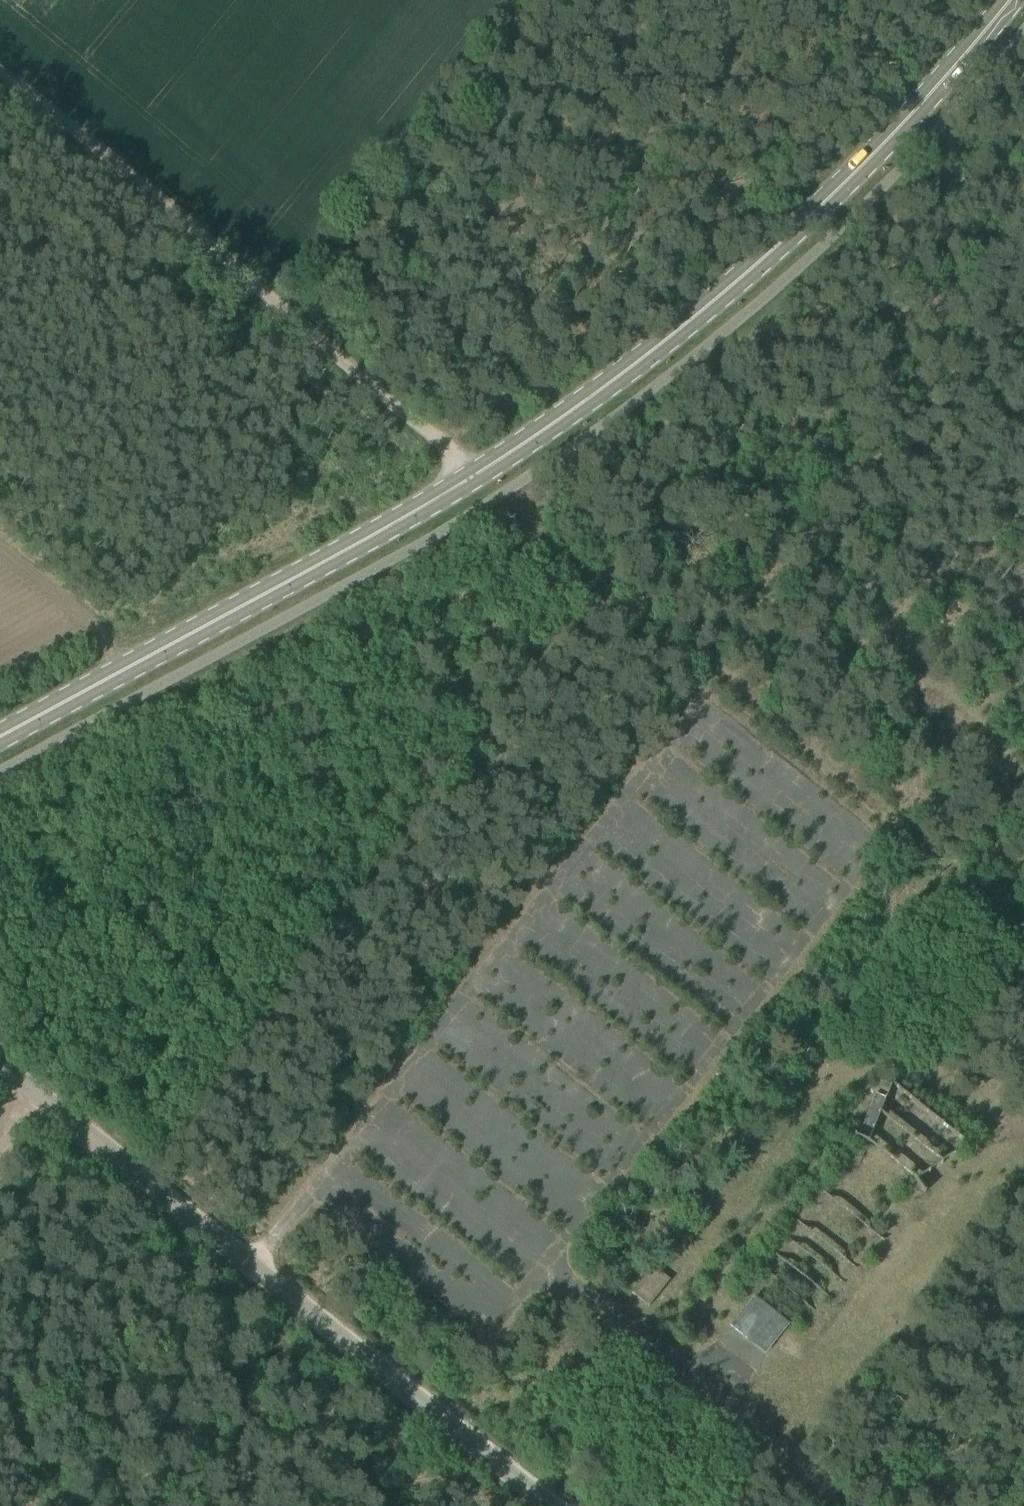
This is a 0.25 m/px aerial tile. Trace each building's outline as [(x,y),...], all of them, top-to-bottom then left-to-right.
[(876,1092),(858,1137),(869,1142),(887,1097),(876,1092)] [(649,1305),(670,1279),(653,1266),(633,1293),(649,1305)] [(769,1352),(794,1323),(760,1294),(735,1324),(769,1352)]
